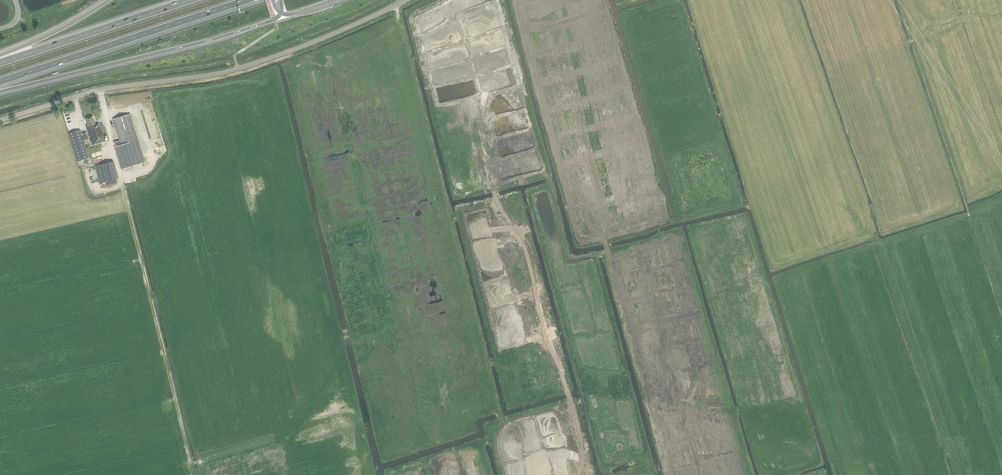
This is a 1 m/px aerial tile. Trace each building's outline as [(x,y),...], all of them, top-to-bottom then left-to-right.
[(114,142),(123,170),(145,163),(130,115),(114,120),(120,141),(114,142)] [(92,145),(105,141),(100,124),(96,125),(93,117),(86,120),(88,126),(87,127),(87,128),(87,129),(92,145)] [(88,158),(87,153),(88,152),(87,147),(85,148),(80,130),(69,133),(77,161),(88,158)] [(114,161),(95,166),(99,183),(118,179),(114,161)]
